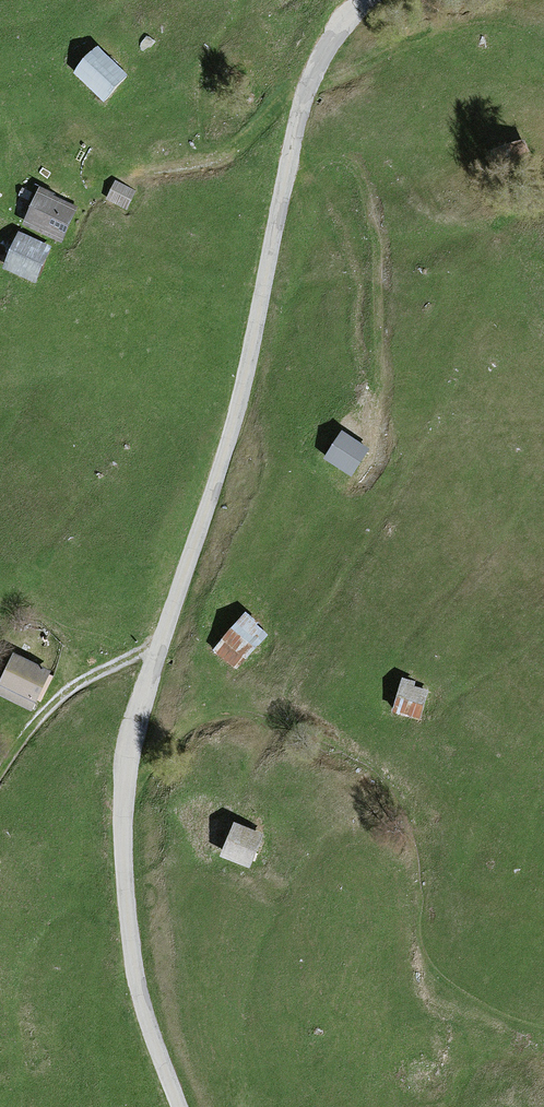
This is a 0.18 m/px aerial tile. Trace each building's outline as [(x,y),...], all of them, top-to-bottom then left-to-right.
[(126,56),(96,27),(70,55),(101,83),(126,56)] [(77,185),(38,168),(23,202),(61,220),(77,185)] [(139,180),(119,171),(109,191),(130,200),(139,180)] [(52,233),(19,218),(2,253),(35,269),(52,233)] [(375,439),(348,421),(329,447),(356,466),(375,439)] [(263,636),(244,618),(210,655),(229,673),(263,636)] [(11,658),(0,682),(0,701),(28,713),(46,673),(11,658)] [(426,694),(397,685),(388,717),(417,725),(426,694)] [(262,838),(232,825),(217,860),(246,873),(262,838)]
